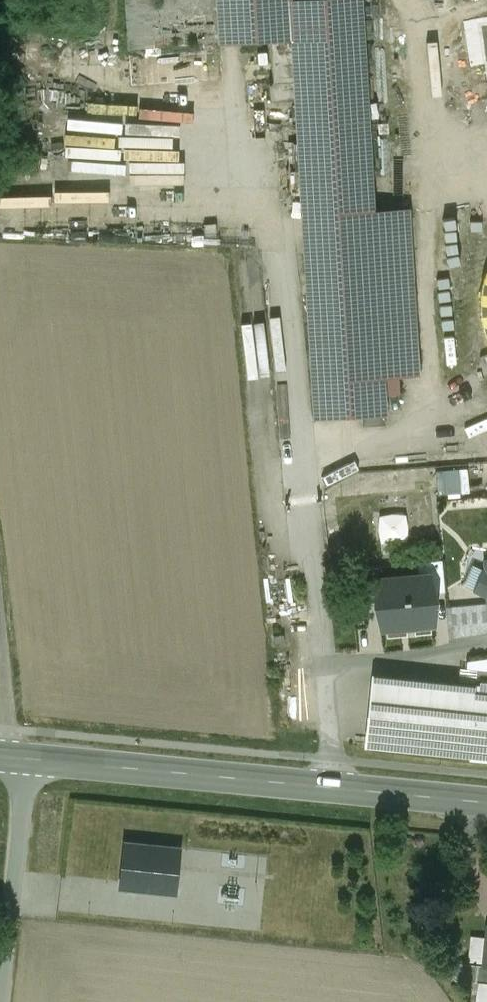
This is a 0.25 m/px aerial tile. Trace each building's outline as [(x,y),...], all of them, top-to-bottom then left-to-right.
[(127,24),(129,49),(220,42),(243,41),(292,38),(296,98),(315,417),(362,414),(385,413),(386,413),(384,394),(399,393),(398,372),(398,371),(383,372),(373,212),(361,0),(126,0),(127,24)] [(292,38),(243,41),(247,101),(296,98),(292,38)] [(220,42),(129,49),(131,86),(201,81),(202,92),(223,90),(220,42)] [(409,210),(373,212),(383,372),(398,371),(398,372),(419,371),(409,210)] [(385,413),(362,414),(363,426),(386,424),(385,413)] [(428,443),(482,440),(482,429),(427,432),(428,443)] [(436,469),(438,493),(469,491),(468,467),(436,469)] [(396,596),(381,597),(383,617),(398,616),(396,596)] [(381,597),(348,600),(352,652),(386,649),(383,617),(381,597)] [(283,634),(273,635),(274,645),(284,644),(283,634)] [(486,695),(486,671),(478,670),(476,684),(377,674),(376,684),(486,695)] [(376,684),(370,744),(486,755),(486,695),(376,684)] [(181,849),(124,843),(119,886),(176,893),(181,849)] [(456,961),(454,979),(477,981),(486,982),(486,966),(483,965),(483,964),(456,961)] [(477,981),(476,992),(486,993),(486,982),(477,981)]
